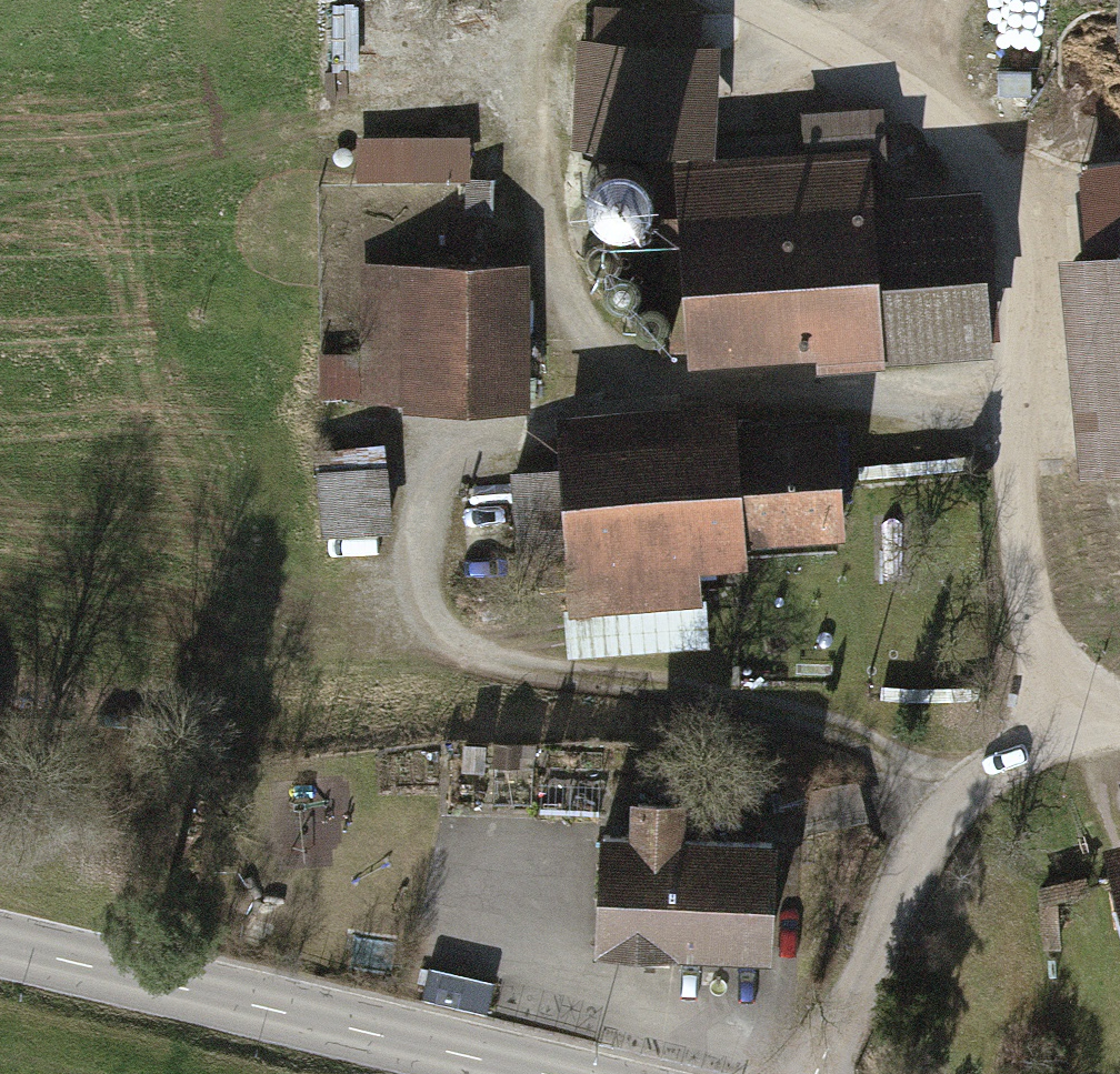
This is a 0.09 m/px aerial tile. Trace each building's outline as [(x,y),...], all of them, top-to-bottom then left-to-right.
[(720,42),(573,35),(569,137),(715,144),(720,42)] [(802,147),(674,157),(688,360),(810,351),(811,360),(991,348),(979,179),(875,187),(874,173),(886,157),(883,102),(799,108),(802,147)] [(475,174),(475,133),(418,132),(417,173),(475,174)] [(646,156),(625,149),(604,155),(590,173),(590,195),(603,214),(624,221),(645,214),(659,196),(659,174),(646,156)] [(1062,254),(1080,471),(1119,468),(1119,162),(1087,165),(1094,252),(1062,254)] [(608,230),(596,229),(586,236),(581,247),(584,259),(594,267),(606,268),(617,261),(621,250),(618,238),(608,230)] [(522,260),(359,263),(360,355),(319,356),(320,410),(525,406),(522,260)] [(630,269),(617,268),(607,275),(602,286),(605,298),(615,306),(627,307),(638,300),(642,289),(639,277),(630,269)] [(660,301),(648,301),(637,307),(633,319),(636,331),(645,338),(658,339),(668,333),(673,321),(670,309),(660,301)] [(732,394),(551,408),(555,466),(511,470),(519,583),(564,579),(568,628),(710,617),(706,573),(746,570),(744,554),(839,547),(828,408),(734,416),(732,394)] [(399,538),(389,448),(317,457),(327,546),(399,538)] [(591,826),(590,943),(765,944),(766,828),(680,828),(680,787),(623,786),(622,826),(591,826)] [(1097,850),(1119,931),(1119,843),(1097,850)]
